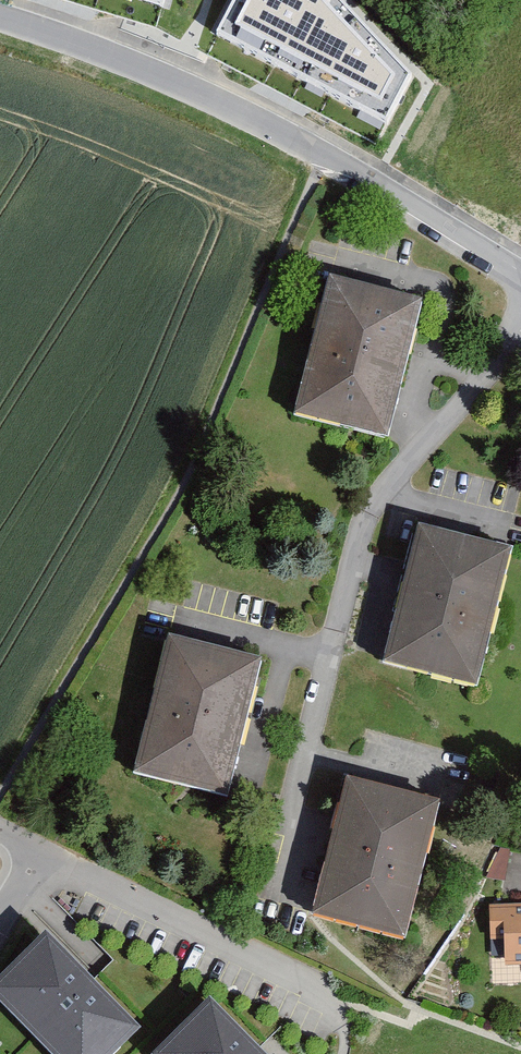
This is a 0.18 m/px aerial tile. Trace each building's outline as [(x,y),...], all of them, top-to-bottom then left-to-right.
[(216,31),(388,122),(409,74),(344,0),(233,0),(216,31)] [(423,294),(330,271),(294,412),(387,436),(423,294)] [(512,544),(418,520),(383,659),(477,683),(512,544)] [(262,654),(169,631),(134,770),(228,792),(262,654)] [(441,795),(346,771),(312,912),(406,935),(441,795)] [(500,847),(486,877),(505,880),(510,848),(500,847)] [(490,938),(504,938),(505,964),(520,964),(520,899),(489,900),(490,938)] [(0,972),(0,997),(56,1053),(111,1053),(142,1024),(47,927),(0,972)] [(151,1051),(154,1053),(271,1053),(211,993),(151,1051)]
